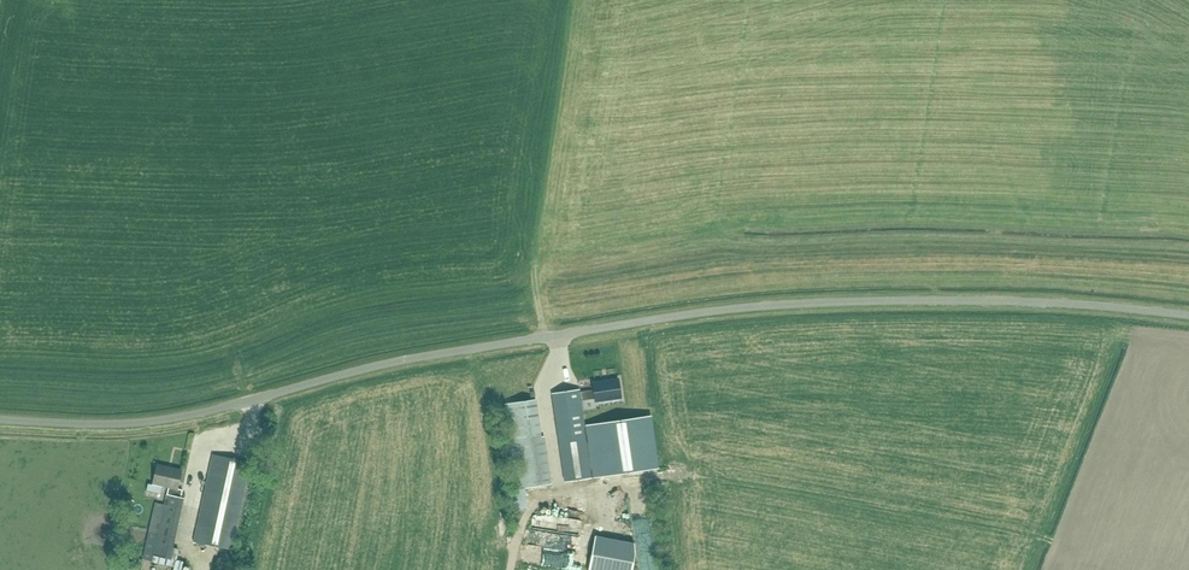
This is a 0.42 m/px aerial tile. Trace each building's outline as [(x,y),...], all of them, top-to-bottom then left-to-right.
[(555,207),(560,209),(564,195),(559,194),(555,207)] [(621,397),(618,377),(592,381),(594,390),(579,392),(579,390),(552,393),(565,481),(637,471),(630,428),(585,434),(581,400),(595,398),(595,400),(621,397)] [(543,435),(516,440),(524,487),(551,483),(543,435)] [(230,549),(250,463),(213,455),(193,541),(230,549)] [(182,490),(177,489),(181,471),(181,470),(156,465),(152,483),(152,484),(168,488),(164,505),(155,503),(142,560),(174,567),(178,551),(172,550),(183,498),(180,497),(182,490)] [(625,497),(617,498),(619,507),(626,506),(625,497)] [(587,569),(631,569),(636,543),(594,535),(587,569)]
